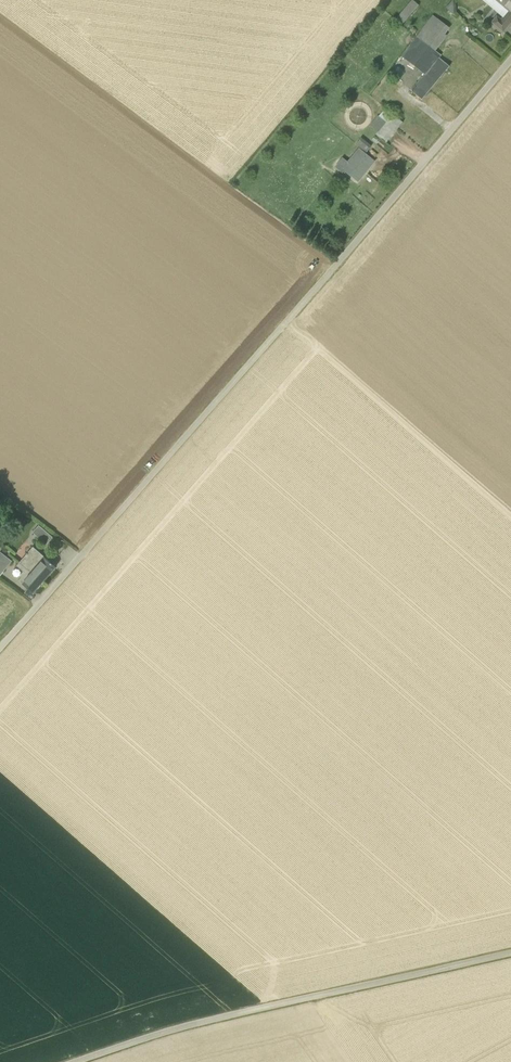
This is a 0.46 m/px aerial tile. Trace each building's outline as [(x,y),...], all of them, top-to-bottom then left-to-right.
[(503,17),(509,10),(497,0),(483,0),(503,17)] [(509,10),(510,12),(510,0),(497,0),(509,10)] [(396,23),(402,27),(418,8),(413,3),(396,23)] [(510,24),(510,12),(509,10),(503,17),(501,20),(500,21),(508,27),(510,24)] [(491,23),(503,33),(508,27),(500,21),(501,20),(497,16),(491,23)] [(424,43),(425,43),(436,28),(440,23),(433,17),(417,38),(424,43)] [(448,30),(440,23),(436,28),(445,35),(448,30)] [(445,35),(436,28),(425,43),(434,49),(445,35)] [(402,57),(426,75),(439,58),(440,58),(441,56),(433,50),(434,49),(425,43),(424,43),(417,38),(402,57)] [(450,67),(440,58),(439,58),(426,75),(411,91),(422,100),(450,67)] [(383,111),(379,117),(386,123),(391,117),(383,111)] [(376,135),(386,143),(403,123),(393,115),(391,117),(386,123),(379,132),(376,135)] [(370,125),(379,132),(386,123),(379,117),(378,116),(370,125)] [(362,138),(360,140),(371,148),(372,146),(362,138)] [(360,140),(356,145),(366,153),(371,148),(360,140)] [(345,171),(344,172),(358,183),(376,162),(359,148),(348,162),(350,164),(361,151),(373,160),(356,180),(345,171)] [(345,171),(356,180),(373,160),(361,151),(350,164),(344,171),(345,171)] [(344,171),(350,164),(348,162),(343,159),(335,168),(342,174),(344,172),(345,171),(344,171)] [(33,533),(47,545),(53,538),(39,526),(33,533)] [(18,566),(26,573),(29,570),(43,583),(56,568),(46,559),(33,548),(28,554),(27,554),(26,555),(27,556),(18,566)] [(12,562),(7,558),(0,566),(0,577),(12,562)] [(26,573),(24,576),(27,579),(23,585),(33,594),(43,583),(29,570),(26,573)] [(19,581),(23,585),(27,579),(24,576),(19,581)]
